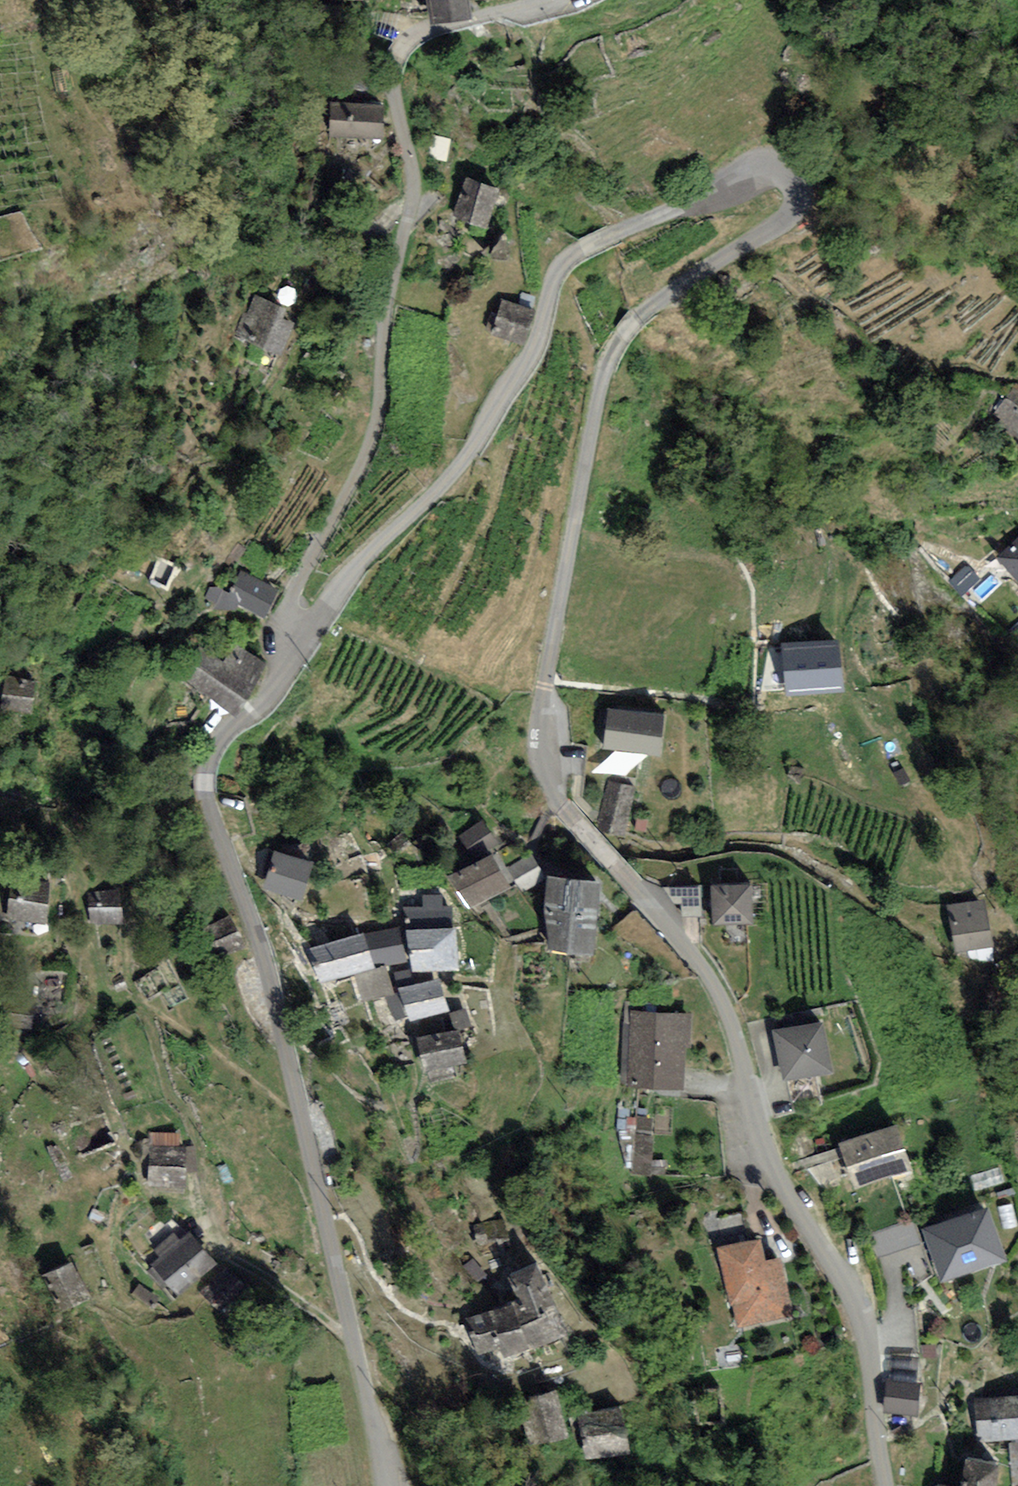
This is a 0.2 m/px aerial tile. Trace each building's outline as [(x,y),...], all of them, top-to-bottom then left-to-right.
[(430,18),(469,13),(467,0),(427,0),(430,18)] [(379,95),(335,90),(331,128),(375,133),(379,95)] [(467,167),(452,210),(489,222),(503,180),(467,167)] [(253,292),(237,334),(273,347),(289,305),(253,292)] [(534,309),(503,300),(493,334),(525,343),(534,309)] [(1015,383),(992,414),(1017,434),(1017,386),(1015,383)] [(998,553),(1017,575),(1017,535),(998,553)] [(278,586),(239,568),(225,599),(264,617),(278,586)] [(263,660),(203,623),(173,672),(232,709),(263,660)] [(38,680),(7,676),(3,708),(33,712),(38,680)] [(664,712),(607,706),(603,746),(660,752),(664,712)] [(635,785),(607,781),(599,830),(627,835),(635,785)] [(312,860),(274,849),(264,886),(302,896),(312,860)] [(492,849),(448,876),(467,908),(512,882),(492,849)] [(546,877),(534,855),(510,868),(521,890),(546,877)] [(600,877),(550,873),(545,907),(550,949),(596,951),(600,877)] [(751,881),(710,883),(713,924),(754,921),(751,881)] [(119,887),(86,891),(91,925),(124,920),(119,887)] [(49,900),(7,896),(4,931),(46,935),(49,900)] [(983,897),(946,905),(956,955),(994,947),(983,897)] [(230,916),(202,930),(218,960),(246,946),(230,916)] [(398,925),(363,930),(376,964),(406,960),(398,925)] [(455,925),(408,930),(412,970),(459,965),(455,925)] [(363,930),(310,950),(323,984),(376,964),(363,930)] [(437,976),(400,989),(411,1022),(449,1009),(437,976)] [(35,1003),(6,1001),(4,1027),(33,1030),(35,1003)] [(692,1012),(631,1009),(627,1086),(684,1089),(686,1045),(690,1047),(692,1012)] [(824,1017),(773,1028),(784,1079),(835,1067),(824,1017)] [(459,1027),(416,1037),(424,1070),(467,1060),(459,1027)] [(656,1174),(656,1115),(637,1115),(637,1174),(656,1174)] [(896,1119),(839,1139),(856,1186),(913,1166),(896,1119)] [(186,1144),(146,1145),(148,1186),(187,1184),(186,1144)] [(987,1205),(923,1229),(942,1281),(1006,1257),(987,1205)] [(219,1261),(192,1230),(150,1268),(177,1298),(219,1261)] [(761,1236),(718,1246),(737,1327),(794,1314),(781,1254),(766,1258),(761,1236)] [(72,1258),(45,1272),(57,1298),(85,1284),(72,1258)] [(517,1299),(465,1319),(482,1363),(566,1330),(539,1260),(507,1273),(517,1299)] [(919,1384),(885,1381),(882,1410),(916,1413),(919,1384)] [(556,1387),(518,1399),(532,1444),(571,1432),(556,1387)] [(972,1399),(977,1440),(1017,1436),(1017,1394),(972,1399)] [(620,1404),(577,1414),(587,1458),(630,1448),(620,1404)] [(967,1451),(962,1485),(997,1485),(1002,1456),(967,1451)]
